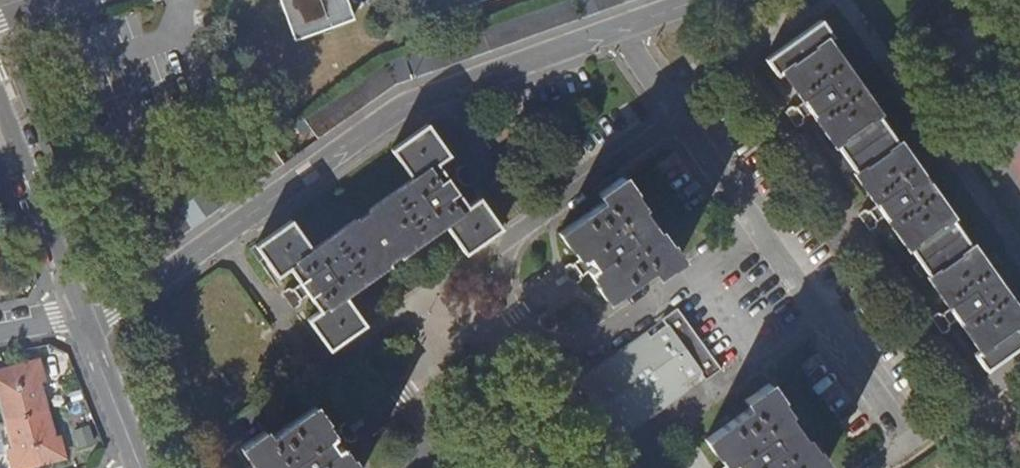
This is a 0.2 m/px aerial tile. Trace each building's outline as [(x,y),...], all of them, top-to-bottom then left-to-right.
[(292,37),(351,16),(345,0),(279,0),(292,37)] [(766,60),(777,76),(783,72),(835,146),(837,144),(858,174),(856,175),(906,247),(909,245),(929,275),(927,276),(979,348),(973,352),(985,367),(1019,343),(1019,310),(973,244),(969,246),(949,218),(952,215),(899,142),(896,144),(875,114),(878,112),(827,41),(832,37),(821,22),(766,60)] [(291,220),(256,246),(277,276),(282,273),(314,316),(309,320),(330,349),(365,324),(344,294),(442,223),(464,252),(499,226),(477,197),(473,201),(441,158),(447,153),(425,124),(390,149),(411,178),(313,250),(291,220)] [(267,142),(138,233),(154,254),(283,164),(267,142)] [(604,201),(559,233),(569,247),(571,246),(598,285),(597,286),(606,299),(652,267),(656,274),(680,257),(670,244),(669,245),(659,231),(664,227),(647,202),(641,206),(631,192),(633,191),(623,177),(599,194),(604,201)] [(757,254),(577,381),(617,438),(798,311),(757,254)] [(14,450),(9,452),(14,467),(24,467),(63,457),(58,438),(54,440),(38,382),(43,380),(38,361),(0,372),(0,398),(14,450)] [(704,438),(713,452),(715,450),(728,467),(815,467),(825,461),(815,448),(813,450),(803,435),(809,431),(792,406),(786,410),(776,396),(778,395),(768,381),(744,398),(750,405),(704,438)] [(240,448),(250,461),(252,460),(258,467),(358,467),(351,459),(350,460),(322,421),(323,420),(313,406),(269,438),(264,430),(240,448)]
